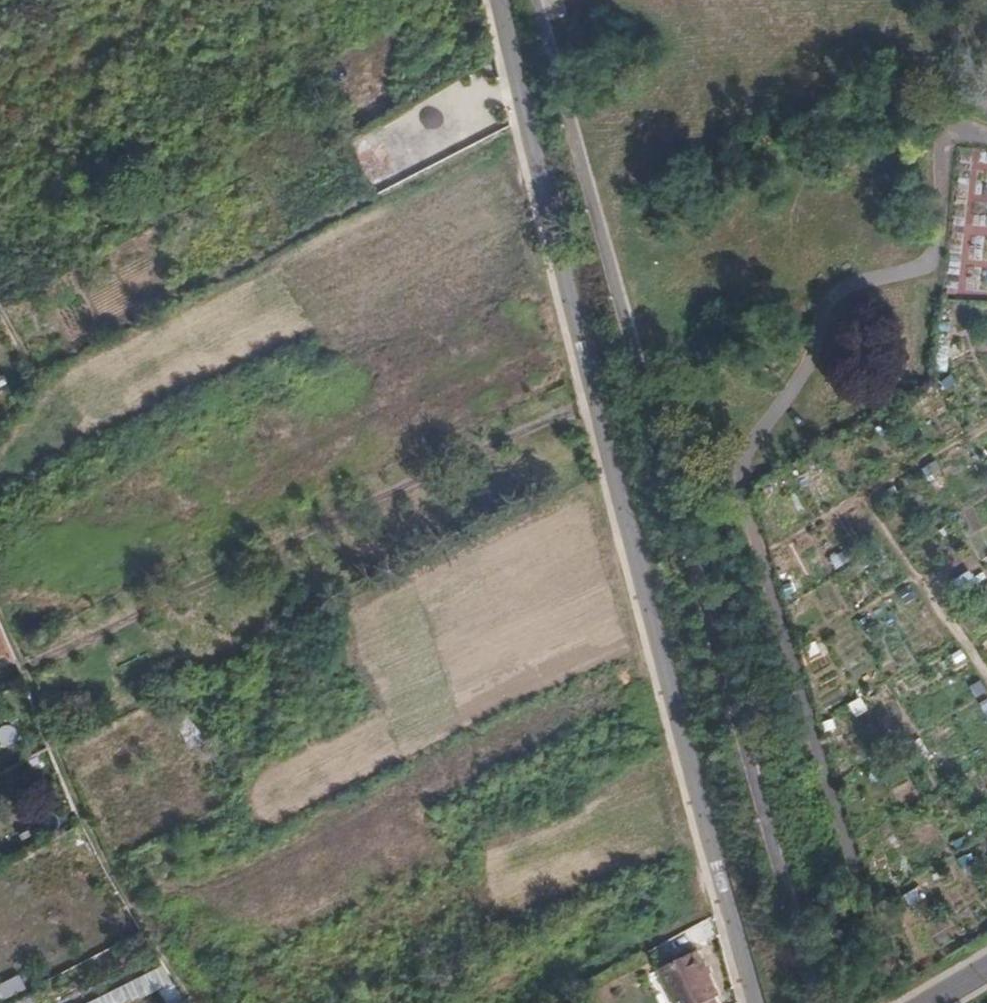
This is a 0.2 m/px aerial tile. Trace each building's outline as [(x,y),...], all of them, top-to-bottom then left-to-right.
[(383,145),(358,155),(369,181),(393,171),(383,145)] [(0,626),(0,653),(10,649),(0,626)] [(673,1000),(708,976),(690,944),(654,965),(673,1000)] [(165,984),(158,968),(87,1002),(123,1002),(165,984)] [(708,976),(673,1000),(674,1002),(717,1002),(710,989),(714,986),(708,976)]
